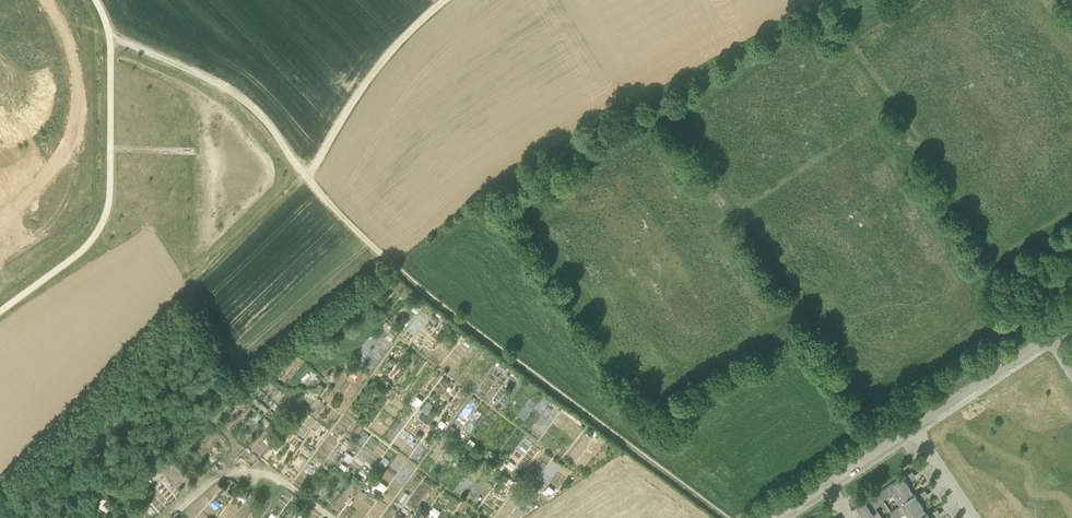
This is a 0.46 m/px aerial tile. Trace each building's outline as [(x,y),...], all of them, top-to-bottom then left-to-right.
[(892,492),(900,504),(914,494),(910,487),(911,487),(903,475),(878,491),(883,499),(892,492)] [(883,499),(878,491),(857,505),(866,517),(884,517),(876,506),(884,501),(883,499)] [(893,513),(895,517),(905,511),(909,517),(920,517),(927,513),(922,506),(923,506),(915,494),(914,494),(900,504),(891,510),(893,513)]
